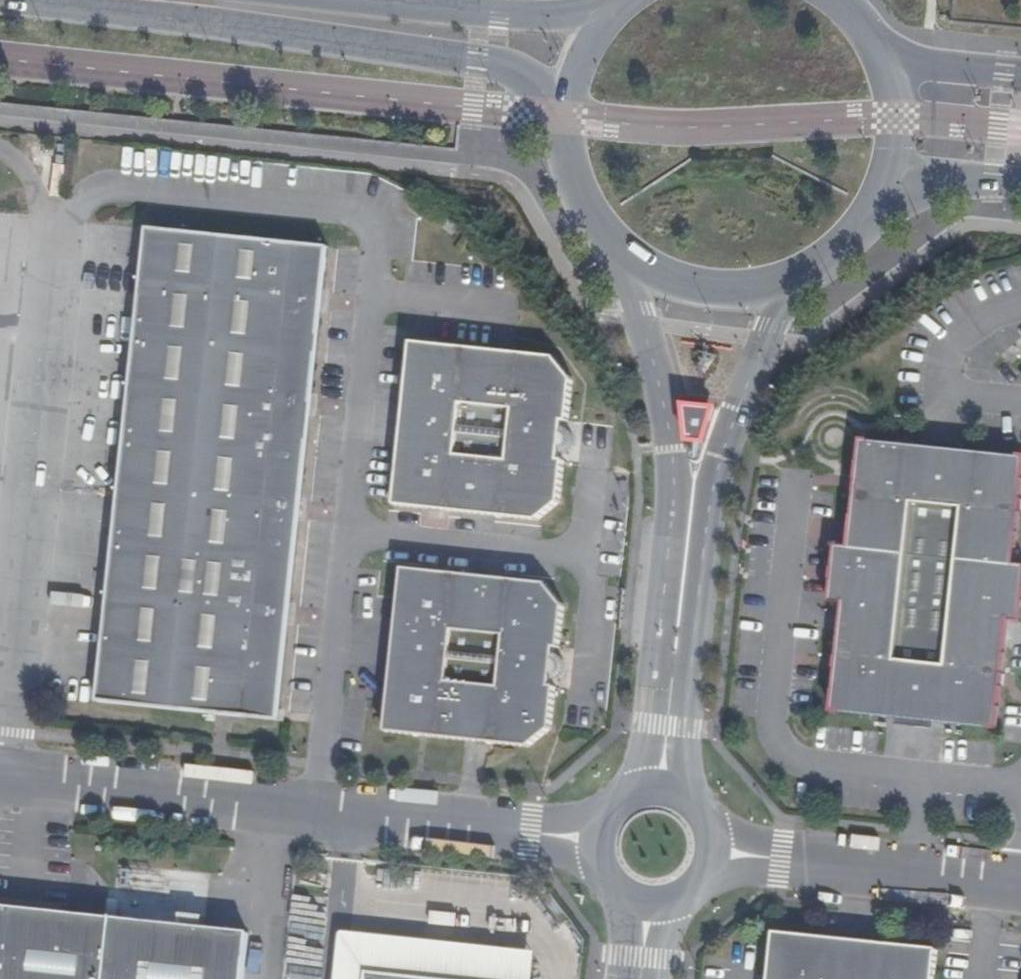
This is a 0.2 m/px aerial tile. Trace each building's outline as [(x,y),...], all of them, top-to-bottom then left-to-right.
[(329,249),(153,232),(145,298),(124,488),(101,702),(271,720),(280,719),(307,466),(329,249)] [(401,453),(396,506),(539,522),(564,503),(567,463),(563,462),(564,456),(571,453),(579,443),(566,429),(567,423),(572,423),(576,381),(554,359),(414,343),(401,453)] [(693,435),(692,444),(695,446),(695,449),(704,450),(704,446),(708,446),(708,435),(705,430),(701,428),(693,435)] [(863,444),(860,468),(852,549),(839,549),(834,605),(845,606),(834,713),(997,730),(1008,624),(1020,625),(1020,568),(1015,567),(1020,503),(1020,460),(863,444)] [(544,585),(405,569),(396,639),(386,734),(529,748),(553,729),(554,706),(556,688),(551,688),(551,681),(559,679),(566,676),(567,671),(565,664),(561,658),(554,656),(554,648),(561,648),(564,607),(544,585)] [(246,931),(0,905),(0,978),(241,978),(246,931)] [(773,934),(769,978),(935,978),(938,951),(773,934)] [(375,976),(404,978),(533,978),(535,958),(359,939),(355,978),(374,978),(375,976)]
